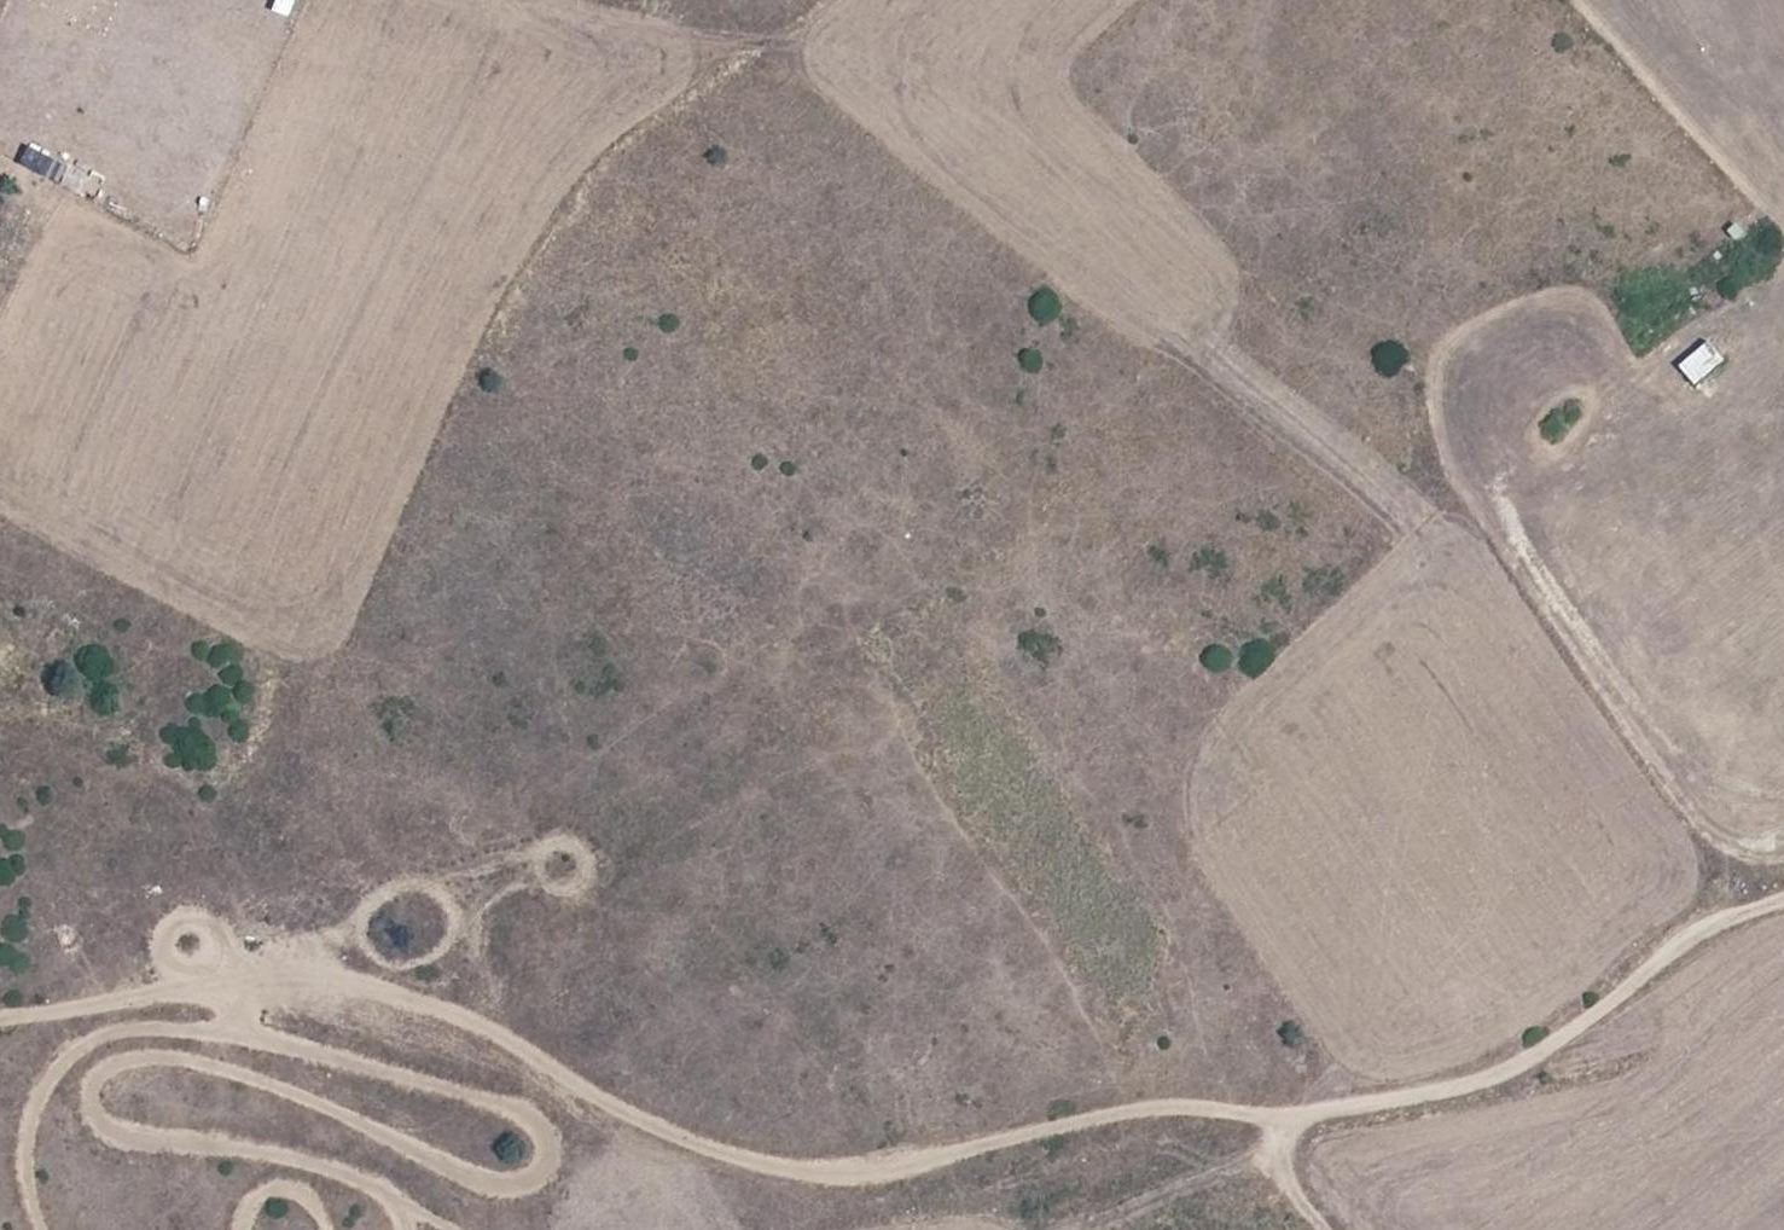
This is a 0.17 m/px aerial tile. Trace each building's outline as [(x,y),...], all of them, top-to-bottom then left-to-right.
[(1710,341),(1678,366),(1695,387),(1726,362),(1710,341)]
